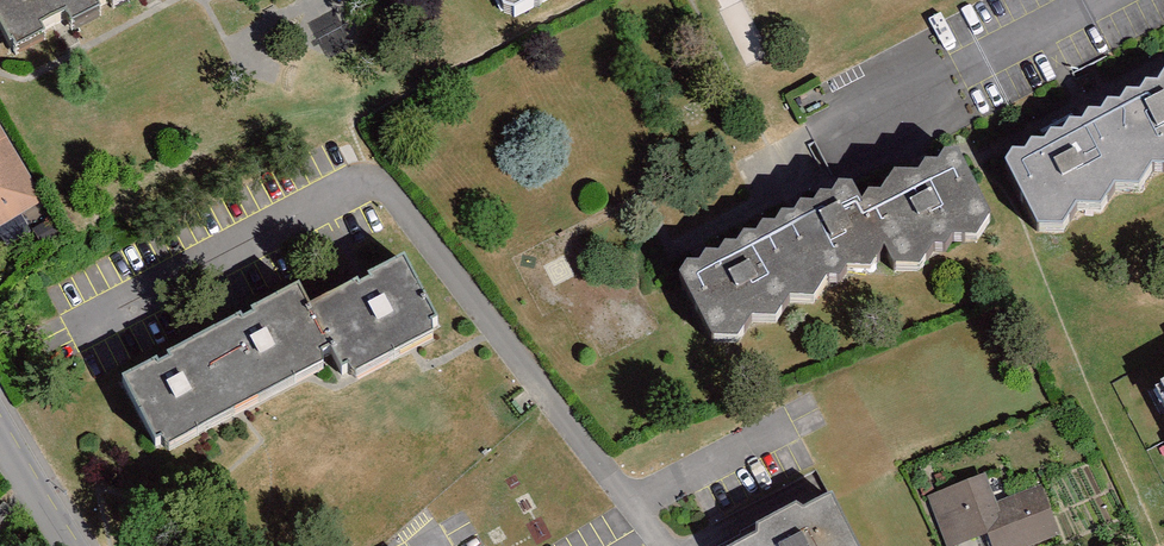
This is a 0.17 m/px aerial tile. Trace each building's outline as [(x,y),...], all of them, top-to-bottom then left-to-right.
[(45,0),(0,0),(0,61),(6,59),(9,66),(35,55),(29,45),(59,31),(45,0)] [(59,31),(64,42),(90,28),(85,19),(99,12),(103,20),(130,5),(128,0),(45,0),(59,31)] [(497,27),(508,32),(568,0),(482,0),(497,27)] [(1158,93),(1153,105),(1141,104),(1134,114),(1122,113),(1114,124),(1101,123),(1095,136),(1132,209),(1145,187),(1158,187),(1163,177),(1163,94),(1158,93)] [(1132,209),(1095,136),(1083,133),(1078,143),(1063,144),(1057,154),(1044,155),(1037,165),(1026,164),(1019,174),(1005,174),(999,183),(1030,249),(1056,250),(1069,227),(1093,230),(1106,206),(1132,209)] [(38,210),(0,143),(0,234),(38,210)] [(987,231),(954,165),(952,175),(941,175),(933,187),(920,185),(913,195),(888,195),(875,215),(863,215),(856,224),(880,270),(890,287),(914,287),(927,268),(952,271),(956,251),(975,254),(987,231)] [(880,270),(856,224),(847,208),(833,207),(826,218),(812,216),(807,227),(794,226),(788,237),(775,236),(770,246),(810,318),(821,298),(835,299),(842,288),(865,292),(880,270)] [(810,318),(770,246),(756,247),(750,257),(737,256),(731,266),(717,267),(712,276),(699,276),(693,286),(680,284),(673,297),(706,359),(734,360),(743,340),(770,342),(781,318),(810,318)] [(427,342),(394,282),(360,299),(362,303),(353,308),(349,304),(303,327),(322,369),(331,388),(338,385),(340,392),(424,356),(420,345),(427,342)] [(322,369),(303,327),(291,307),(241,331),(243,336),(234,340),(232,337),(202,353),(236,425),(310,387),(307,377),(322,369)] [(236,425),(202,353),(159,375),(160,380),(150,385),(148,380),(114,399),(147,463),(153,460),(156,466),(236,425)] [(924,508),(940,545),(980,545),(982,545),(1052,545),(1039,500),(987,519),(977,489),(924,508)] [(824,519),(797,532),(791,526),(752,545),(838,545),(824,519)]
